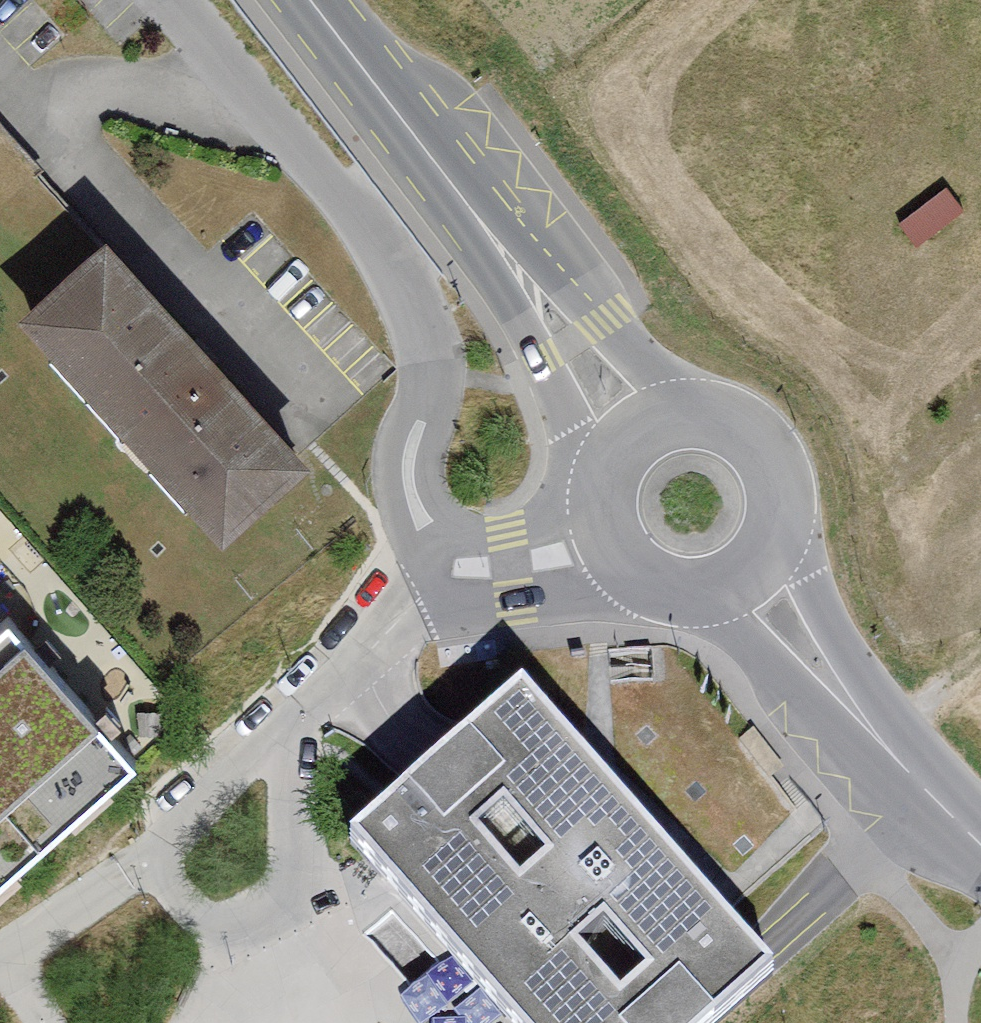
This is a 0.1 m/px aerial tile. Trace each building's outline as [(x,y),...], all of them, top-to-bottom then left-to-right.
[(93,239),(7,317),(211,543),(297,465),(93,239)] [(5,619),(0,623),(0,880),(132,760),(5,619)] [(512,699),(346,848),(504,1022),(718,1022),(766,980),(512,699)]
